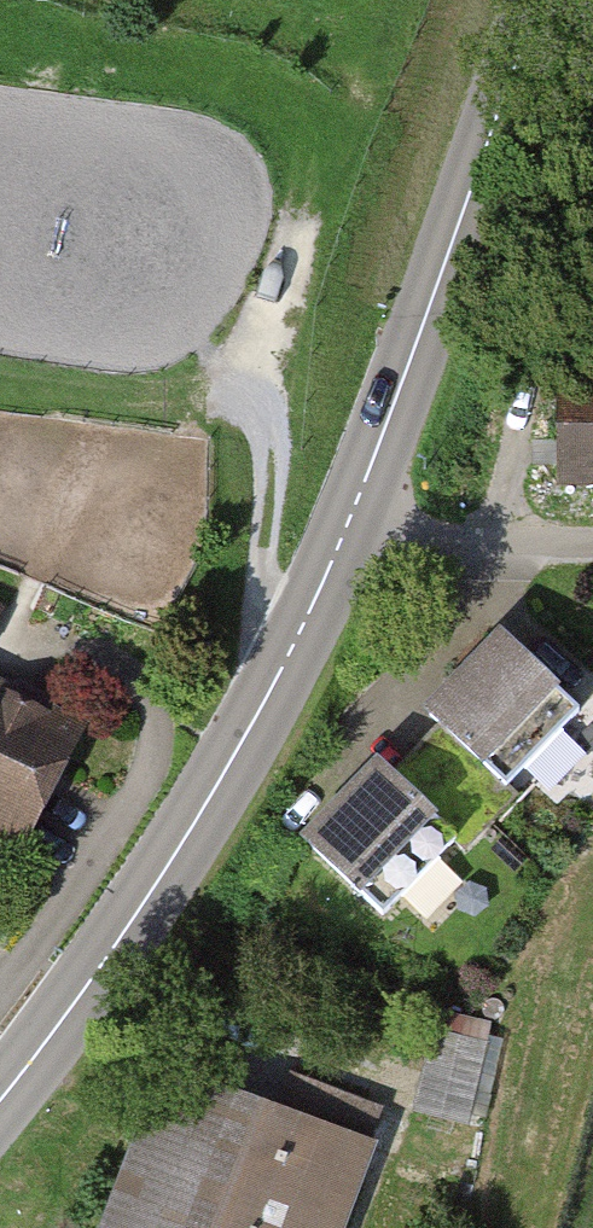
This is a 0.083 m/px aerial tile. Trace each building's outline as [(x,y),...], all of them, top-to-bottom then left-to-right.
[(592,492),(592,354),(560,354),(561,492),(592,492)] [(13,605),(0,599),(0,633),(13,605)] [(515,629),(433,714),(501,779),(583,694),(515,629)] [(30,843),(81,725),(0,690),(0,830),(30,843)] [(388,751),(303,835),(374,905),(459,822),(388,751)] [(480,1116),(493,1016),(442,1009),(429,1109),(480,1116)] [(377,1140),(169,1061),(105,1227),(343,1227),(377,1140)]
